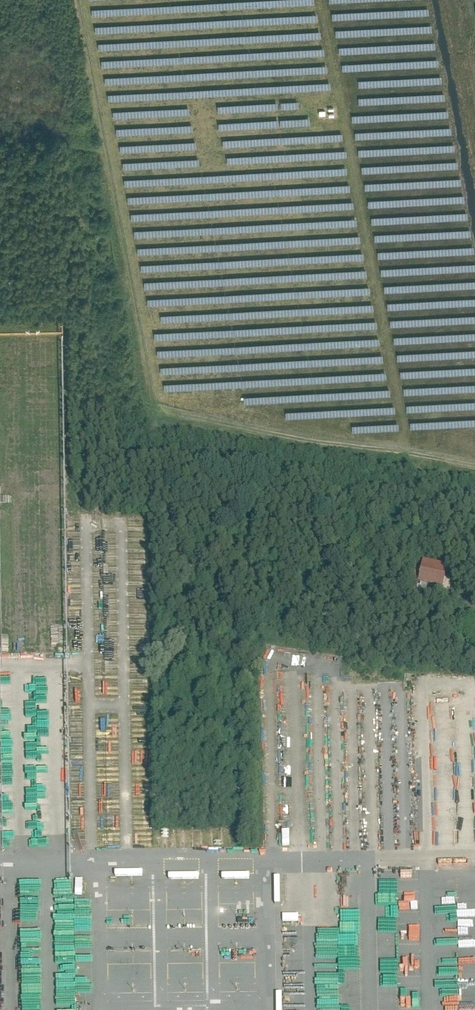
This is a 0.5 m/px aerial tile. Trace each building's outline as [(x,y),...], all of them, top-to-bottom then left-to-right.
[(424,561),(419,582),(442,588),(447,567),(424,561)] [(300,920),(300,914),(278,913),(278,941),(284,941),(284,935),(283,935),(283,920),(300,920)]
